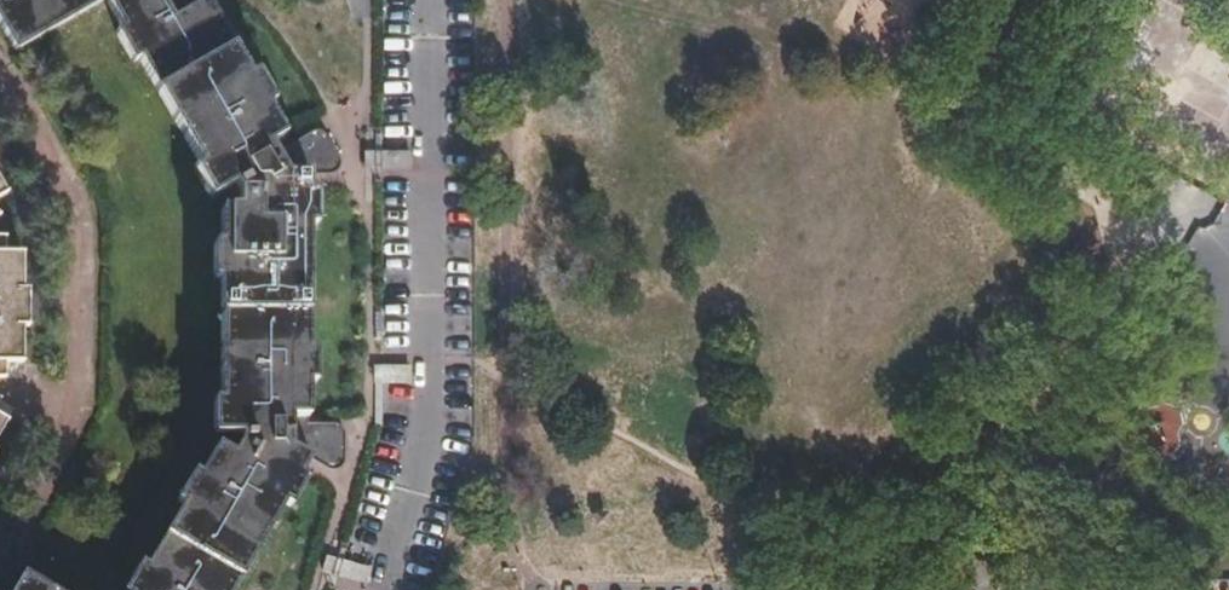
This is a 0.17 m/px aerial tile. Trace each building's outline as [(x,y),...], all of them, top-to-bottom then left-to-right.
[(12,42),(43,25),(47,31),(101,0),(0,0),(0,22),(12,42)] [(156,88),(162,85),(179,114),(173,118),(217,193),(235,183),(239,191),(240,207),(222,207),(222,311),(228,311),(228,346),(223,346),(222,433),(243,433),(244,437),(235,452),(218,443),(160,541),(132,589),(225,589),(252,543),(259,546),(303,472),(301,470),(294,467),(303,453),(309,456),(329,468),(335,469),(339,468),(342,464),(344,432),(343,429),(340,425),(338,423),(309,423),(309,415),(310,312),(302,312),(302,278),(309,278),(310,191),(307,190),(299,191),(299,174),(307,174),(323,173),(330,171),(335,168),(339,164),(338,158),(327,136),(324,131),(319,130),(315,130),(290,144),(260,90),(233,45),(227,48),(209,18),(216,14),(208,0),(206,0),(194,7),(190,0),(106,0),(156,88)] [(4,379),(5,363),(13,363),(22,363),(23,332),(14,332),(14,324),(27,325),(28,307),(5,305),(5,290),(16,290),(23,290),(24,260),(23,253),(17,253),(4,253),(4,236),(0,236),(0,379),(4,379)] [(28,307),(27,325),(31,325),(32,290),(23,290),(16,290),(5,290),(5,305),(28,307)] [(21,579),(15,589),(41,589),(21,579)]
